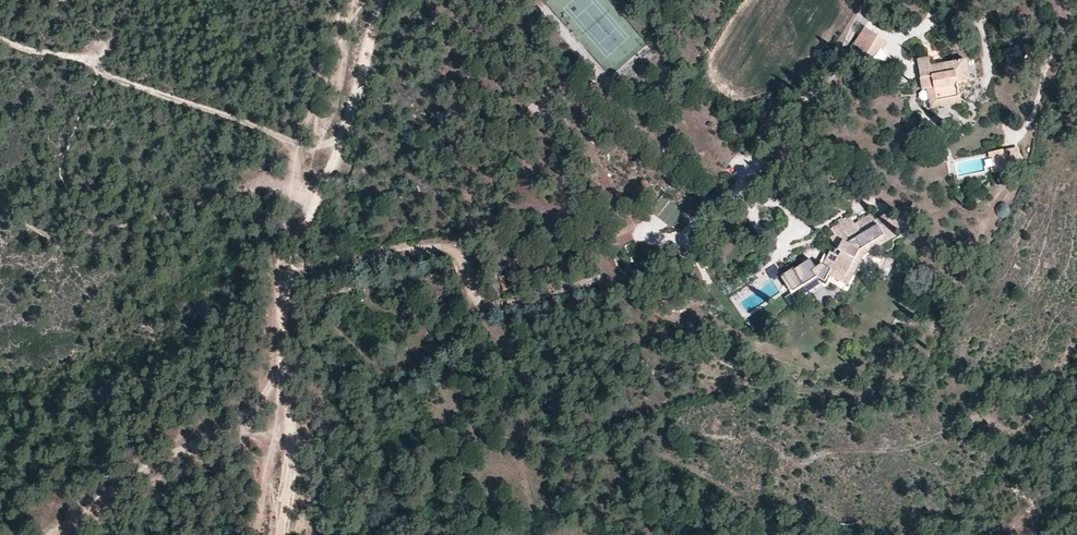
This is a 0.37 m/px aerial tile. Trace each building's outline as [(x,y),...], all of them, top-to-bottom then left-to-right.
[(871,62),(885,40),(871,31),(856,56),(870,65),(871,62)] [(894,45),(885,40),(871,62),(881,68),(894,45)] [(959,84),(972,82),(969,62),(945,66),(946,71),(934,73),(933,68),(931,59),(919,61),(924,90),(929,89),(936,88),(938,103),(962,99),(960,89),(959,84)] [(963,106),(962,99),(938,103),(936,88),(929,89),(932,111),(963,106)] [(1016,149),(1002,152),(1005,166),(1018,164),(1016,149)] [(1002,152),(988,154),(989,159),(992,158),(994,169),(991,170),(992,174),(1006,172),(1005,166),(1002,152)] [(1002,220),(1012,214),(1005,203),(995,210),(1002,220)] [(837,251),(840,253),(838,258),(829,254),(822,268),(820,266),(812,271),(809,267),(803,271),(800,267),(794,271),(804,287),(816,279),(825,283),(828,278),(842,285),(858,252),(882,240),(885,244),(897,238),(886,217),(874,223),(875,226),(858,235),(854,228),(834,238),(830,240),(837,251)] [(858,235),(875,226),(874,223),(871,219),(854,228),(858,235)] [(831,231),(834,238),(854,228),(851,221),(831,231)] [(885,244),(882,240),(858,252),(842,285),(847,288),(862,257),(885,244)] [(804,287),(794,271),(793,269),(780,277),(791,294),(804,287)] [(505,292),(512,288),(505,277),(498,281),(505,292)]
